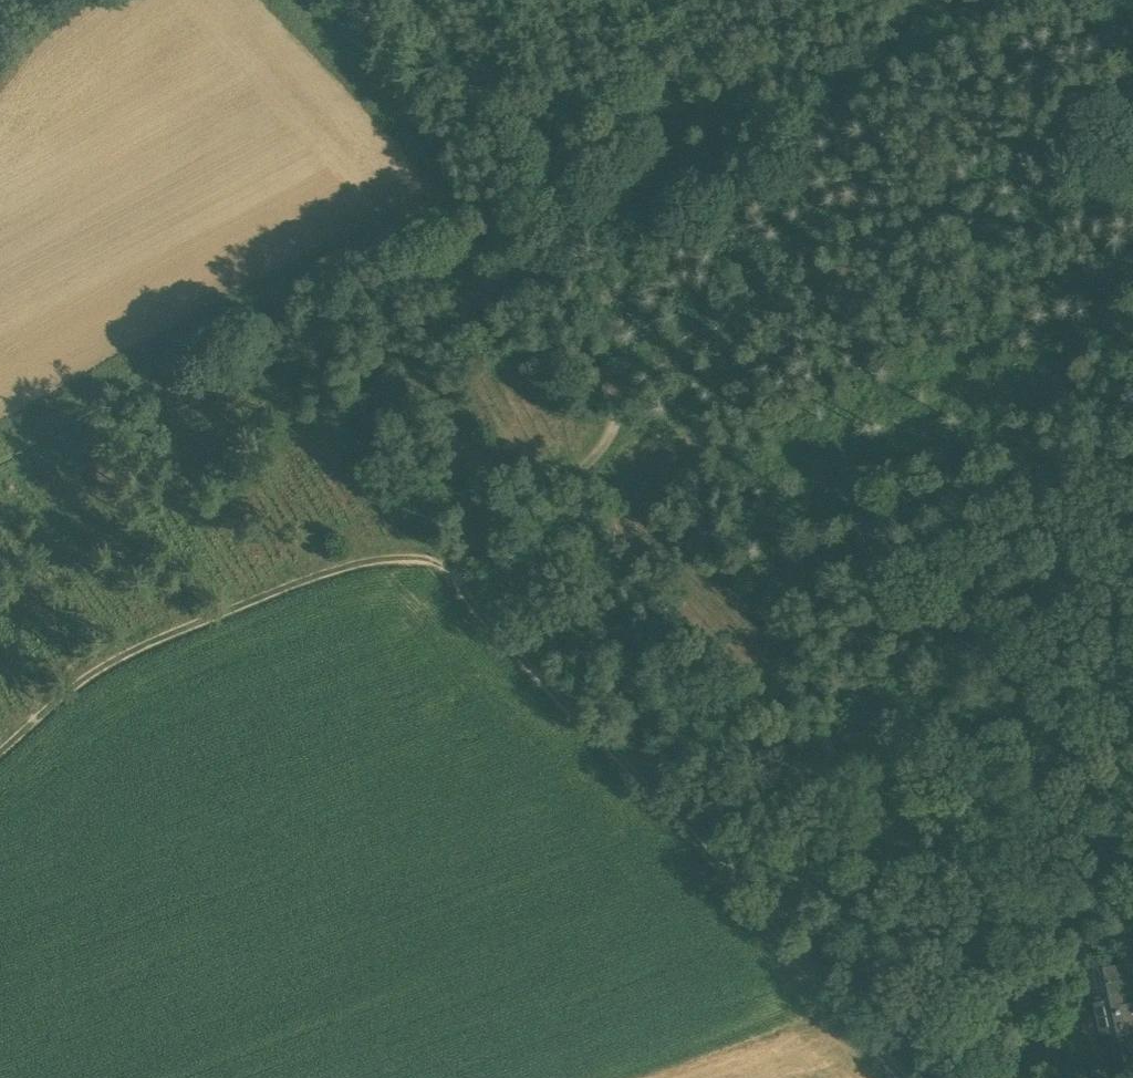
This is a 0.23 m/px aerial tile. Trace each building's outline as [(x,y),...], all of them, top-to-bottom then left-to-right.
[(1086,973),(1092,1000),(1130,991),(1130,993),(1132,992),(1132,962),(1086,973)] [(1092,1000),(1109,1073),(1132,1067),(1132,1006),(1130,993),(1130,991),(1092,1000)]
